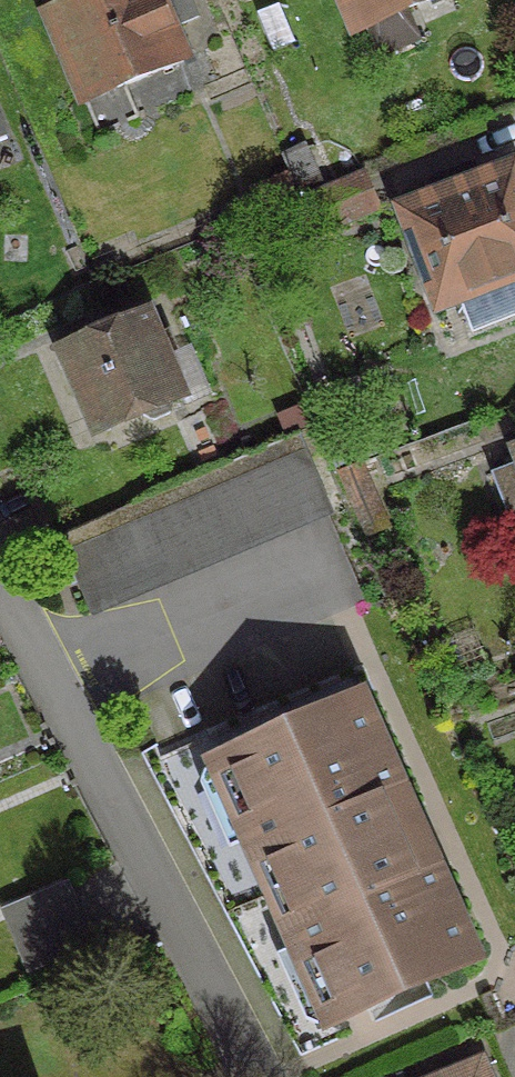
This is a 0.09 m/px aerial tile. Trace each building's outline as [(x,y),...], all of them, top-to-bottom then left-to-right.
[(41,16),(92,136),(131,119),(117,87),(175,62),(162,31),(191,19),(183,0),(78,0),(41,16)] [(349,31),(423,0),(336,0),(349,31)] [(428,202),(397,214),(433,308),(452,301),(465,334),(514,315),(514,202),(504,173),(473,185),(465,165),(421,182),(428,202)] [(357,177),(305,199),(319,232),(370,210),(357,177)] [(139,319),(57,354),(89,431),(132,413),(146,422),(162,415),(165,398),(172,395),(139,319)] [(320,512),(293,448),(289,437),(53,536),(85,612),(320,512)] [(391,795),(351,705),(210,767),(225,801),(239,807),(312,973),(307,988),(322,1021),(464,958),(424,868),(360,896),(328,823),(391,795)] [(360,840),(369,861),(391,851),(382,830),(360,840)] [(76,947),(53,892),(1,914),(24,968),(76,947)] [(474,1062),(438,1076),(480,1076),(474,1062)]
